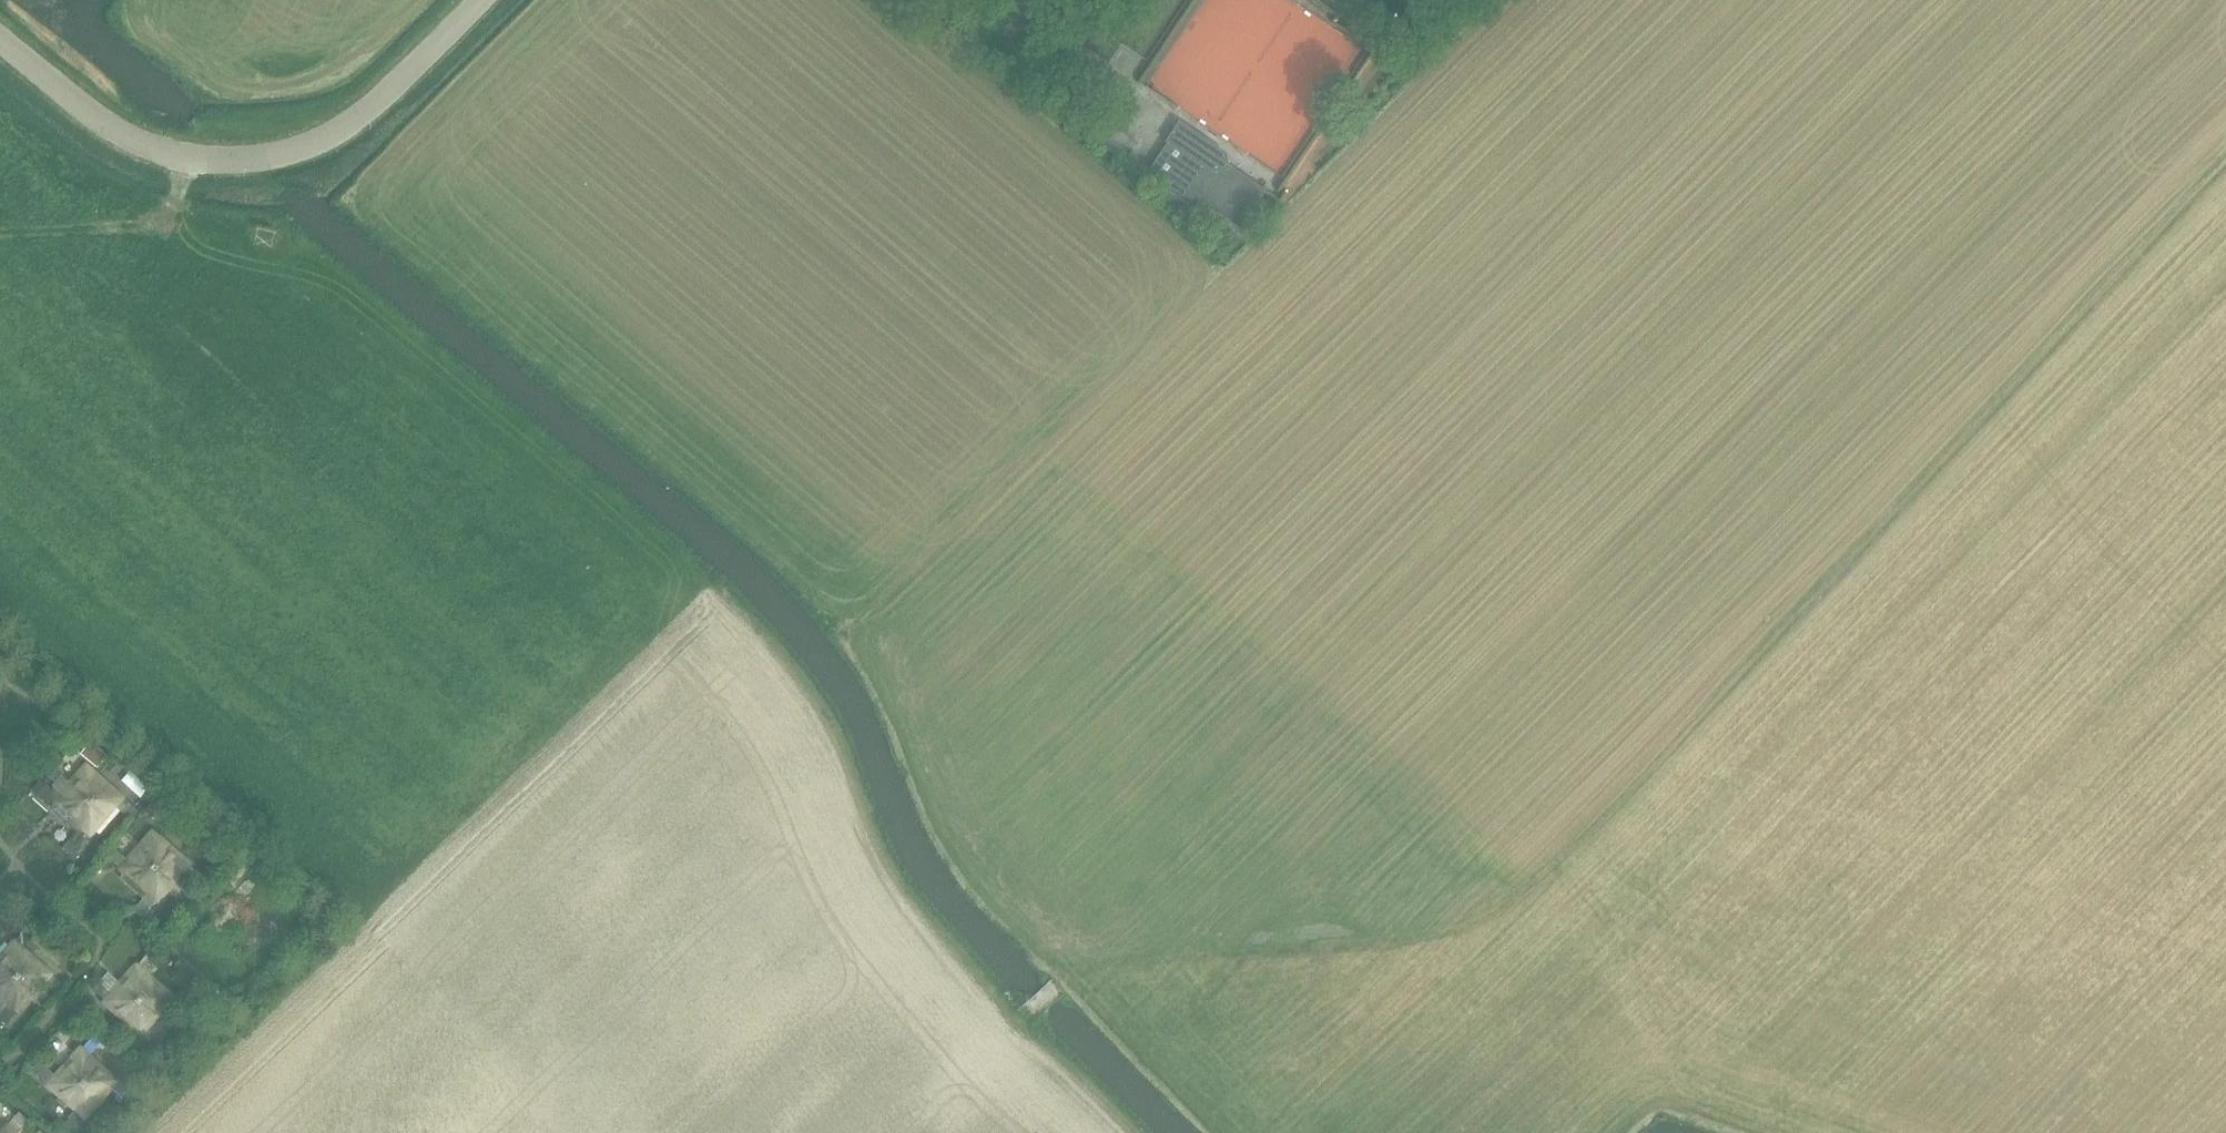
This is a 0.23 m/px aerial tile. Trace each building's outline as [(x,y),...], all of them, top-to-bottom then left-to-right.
[(1133,114),(1122,128),(1138,141),(1149,127),(1133,114)] [(1239,228),(1265,190),(1228,165),(1217,167),(1215,171),(1170,140),(1150,169),(1169,182),(1164,189),(1192,209),(1198,200),(1239,228)] [(9,192),(0,184),(0,203),(9,192)] [(115,833),(154,788),(107,749),(69,793),(115,833)] [(152,831),(127,859),(127,860),(136,867),(144,858),(154,866),(162,856),(153,848),(160,839),(152,831)] [(204,877),(189,864),(160,839),(153,848),(162,856),(154,866),(163,875),(172,865),(181,873),(182,872),(197,885),(204,877)] [(119,868),(124,873),(120,878),(143,898),(155,884),(145,876),(154,866),(144,858),(136,867),(127,860),(127,859),(112,846),(105,853),(120,867),(119,868)] [(142,917),(156,901),(181,873),(172,865),(163,875),(154,866),(145,876),(155,884),(143,898),(133,909),(142,917)] [(66,987),(51,974),(24,950),(33,941),(38,945),(48,934),(41,928),(31,939),(15,958),(24,966),(16,976),(25,985),(34,975),(43,983),(59,996),(66,987)] [(0,956),(0,974),(6,967),(16,976),(24,966),(15,958),(31,939),(22,931),(0,956)] [(136,965),(112,992),(111,993),(119,1001),(128,991),(138,1000),(146,990),(137,982),(145,973),(154,962),(159,957),(152,951),(138,967),(136,965)] [(17,994),(7,985),(16,976),(6,967),(0,974),(0,1013),(17,994)] [(173,998),(145,973),(137,982),(146,990),(138,1000),(147,1008),(156,999),(165,1007),(173,998)] [(43,983),(34,975),(25,985),(16,976),(7,985),(17,994),(0,1013),(0,1021),(5,1025),(43,983)] [(103,1002),(131,1027),(139,1018),(129,1009),(138,1000),(128,991),(119,1001),(111,993),(112,992),(99,980),(92,988),(105,1000),(103,1002)] [(124,1052),(140,1035),(165,1007),(156,999),(147,1008),(138,1000),(129,1009),(139,1018),(131,1027),(115,1044),(124,1052)] [(95,1031),(55,1076),(64,1084),(72,1074),(82,1083),(91,1073),(81,1065),(89,1056),(104,1039),(95,1031)] [(117,1081),(89,1056),(81,1065),(91,1073),(82,1083),(92,1092),(100,1082),(109,1090),(117,1081)] [(47,1085),(75,1109),(75,1110),(83,1101),(74,1093),(82,1083),(72,1074),(64,1084),(55,1076),(40,1062),(32,1071),(47,1085)] [(77,1126),(109,1090),(100,1082),(92,1092),(82,1083),(74,1093),(83,1101),(75,1110),(75,1109),(68,1118),(77,1126)] [(28,1120),(20,1113),(8,1127),(6,1125),(0,1132),(17,1132),(28,1120)] [(28,1120),(17,1132),(19,1132),(29,1121),(28,1120)]
